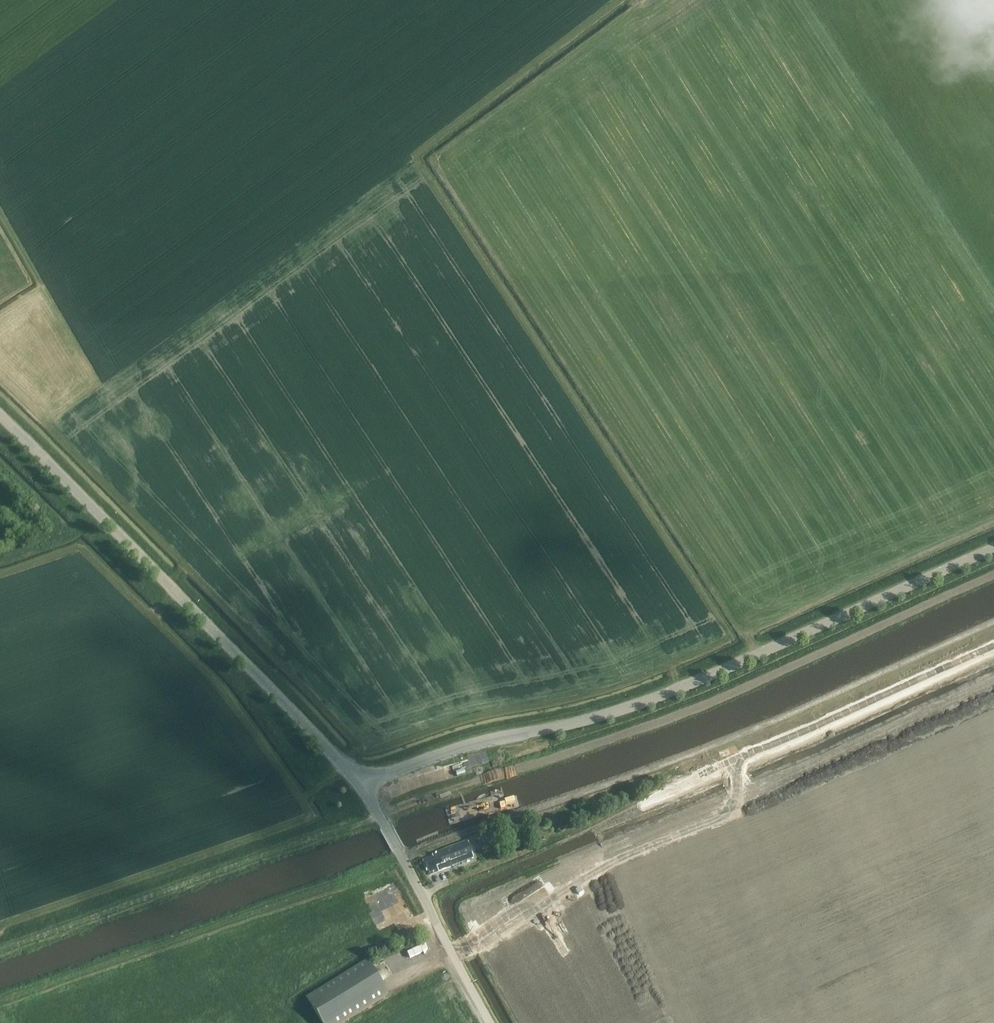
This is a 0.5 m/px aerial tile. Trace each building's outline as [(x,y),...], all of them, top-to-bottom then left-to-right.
[(430,874),(474,858),(468,840),(451,847),(432,854),(433,857),(423,861),(427,871),(429,870),(430,874)] [(388,995),(367,961),(307,998),(323,1022),(343,1022),(388,995)]
